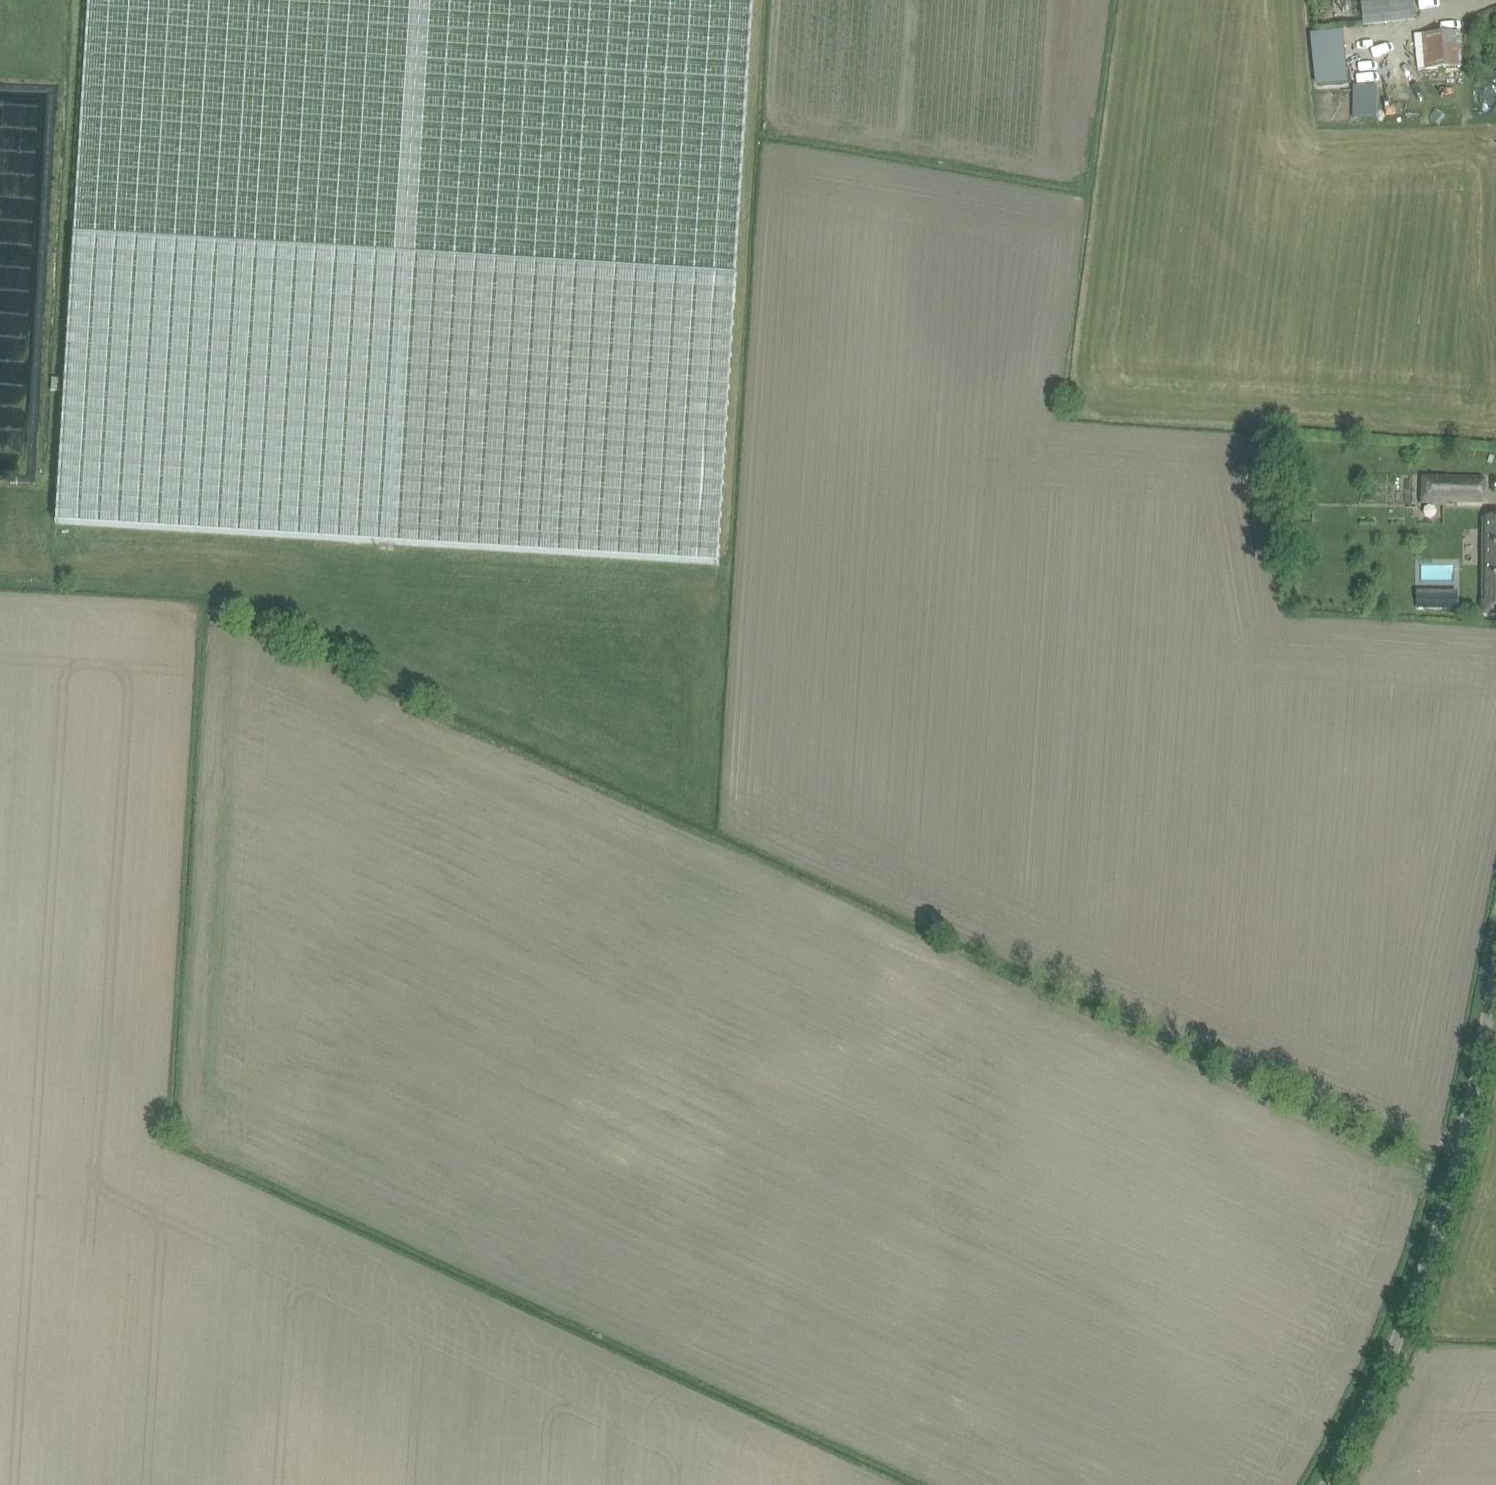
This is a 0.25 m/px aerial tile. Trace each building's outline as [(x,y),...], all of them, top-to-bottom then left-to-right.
[(56,523),(717,564),(753,0),(89,0),(56,523)] [(1364,25),(1415,19),(1413,0),(1361,0),(1364,25)] [(1418,34),(1421,68),(1462,65),(1459,31),(1418,34)] [(1341,32),(1313,35),(1318,85),(1347,83),(1341,32)] [(52,378),(51,391),(61,391),(62,379),(52,378)] [(1447,501),(1483,502),(1484,480),(1448,479),(1447,501)] [(1489,613),(1495,613),(1495,518),(1484,518),(1483,613),(1489,613)]
